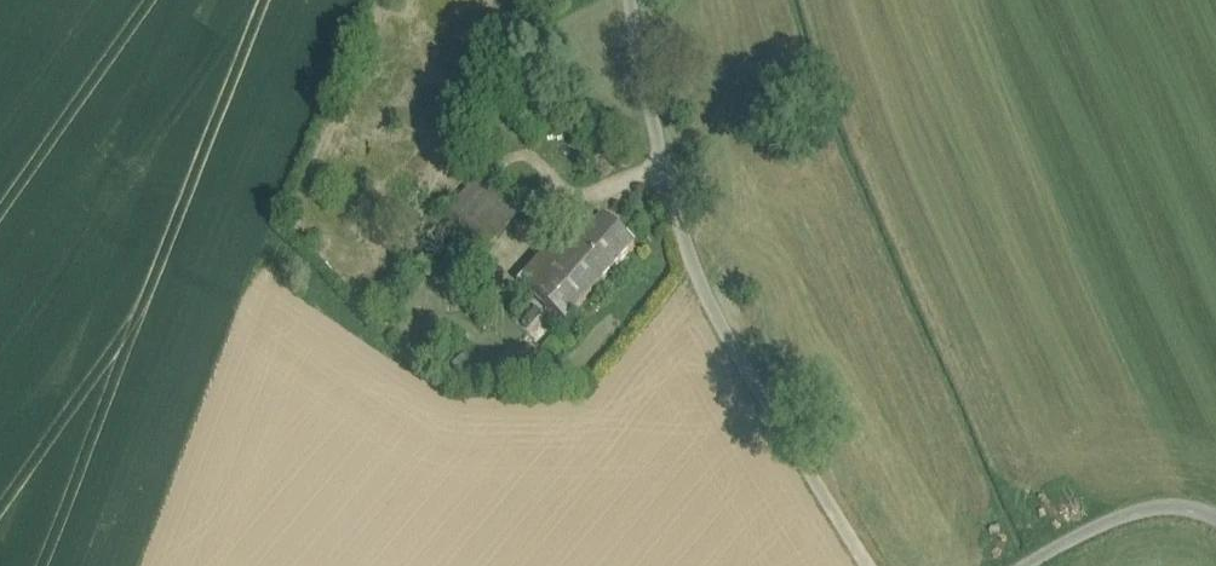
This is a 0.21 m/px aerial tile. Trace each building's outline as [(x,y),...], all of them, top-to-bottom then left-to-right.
[(524,212),(482,175),(444,217),(466,238),(485,255),(524,212)] [(635,248),(603,219),(571,255),(603,284),(635,248)] [(571,254),(556,241),(518,283),(565,326),(603,284),(571,255),(571,254)] [(565,351),(553,339),(543,350),(556,362),(565,351)]
